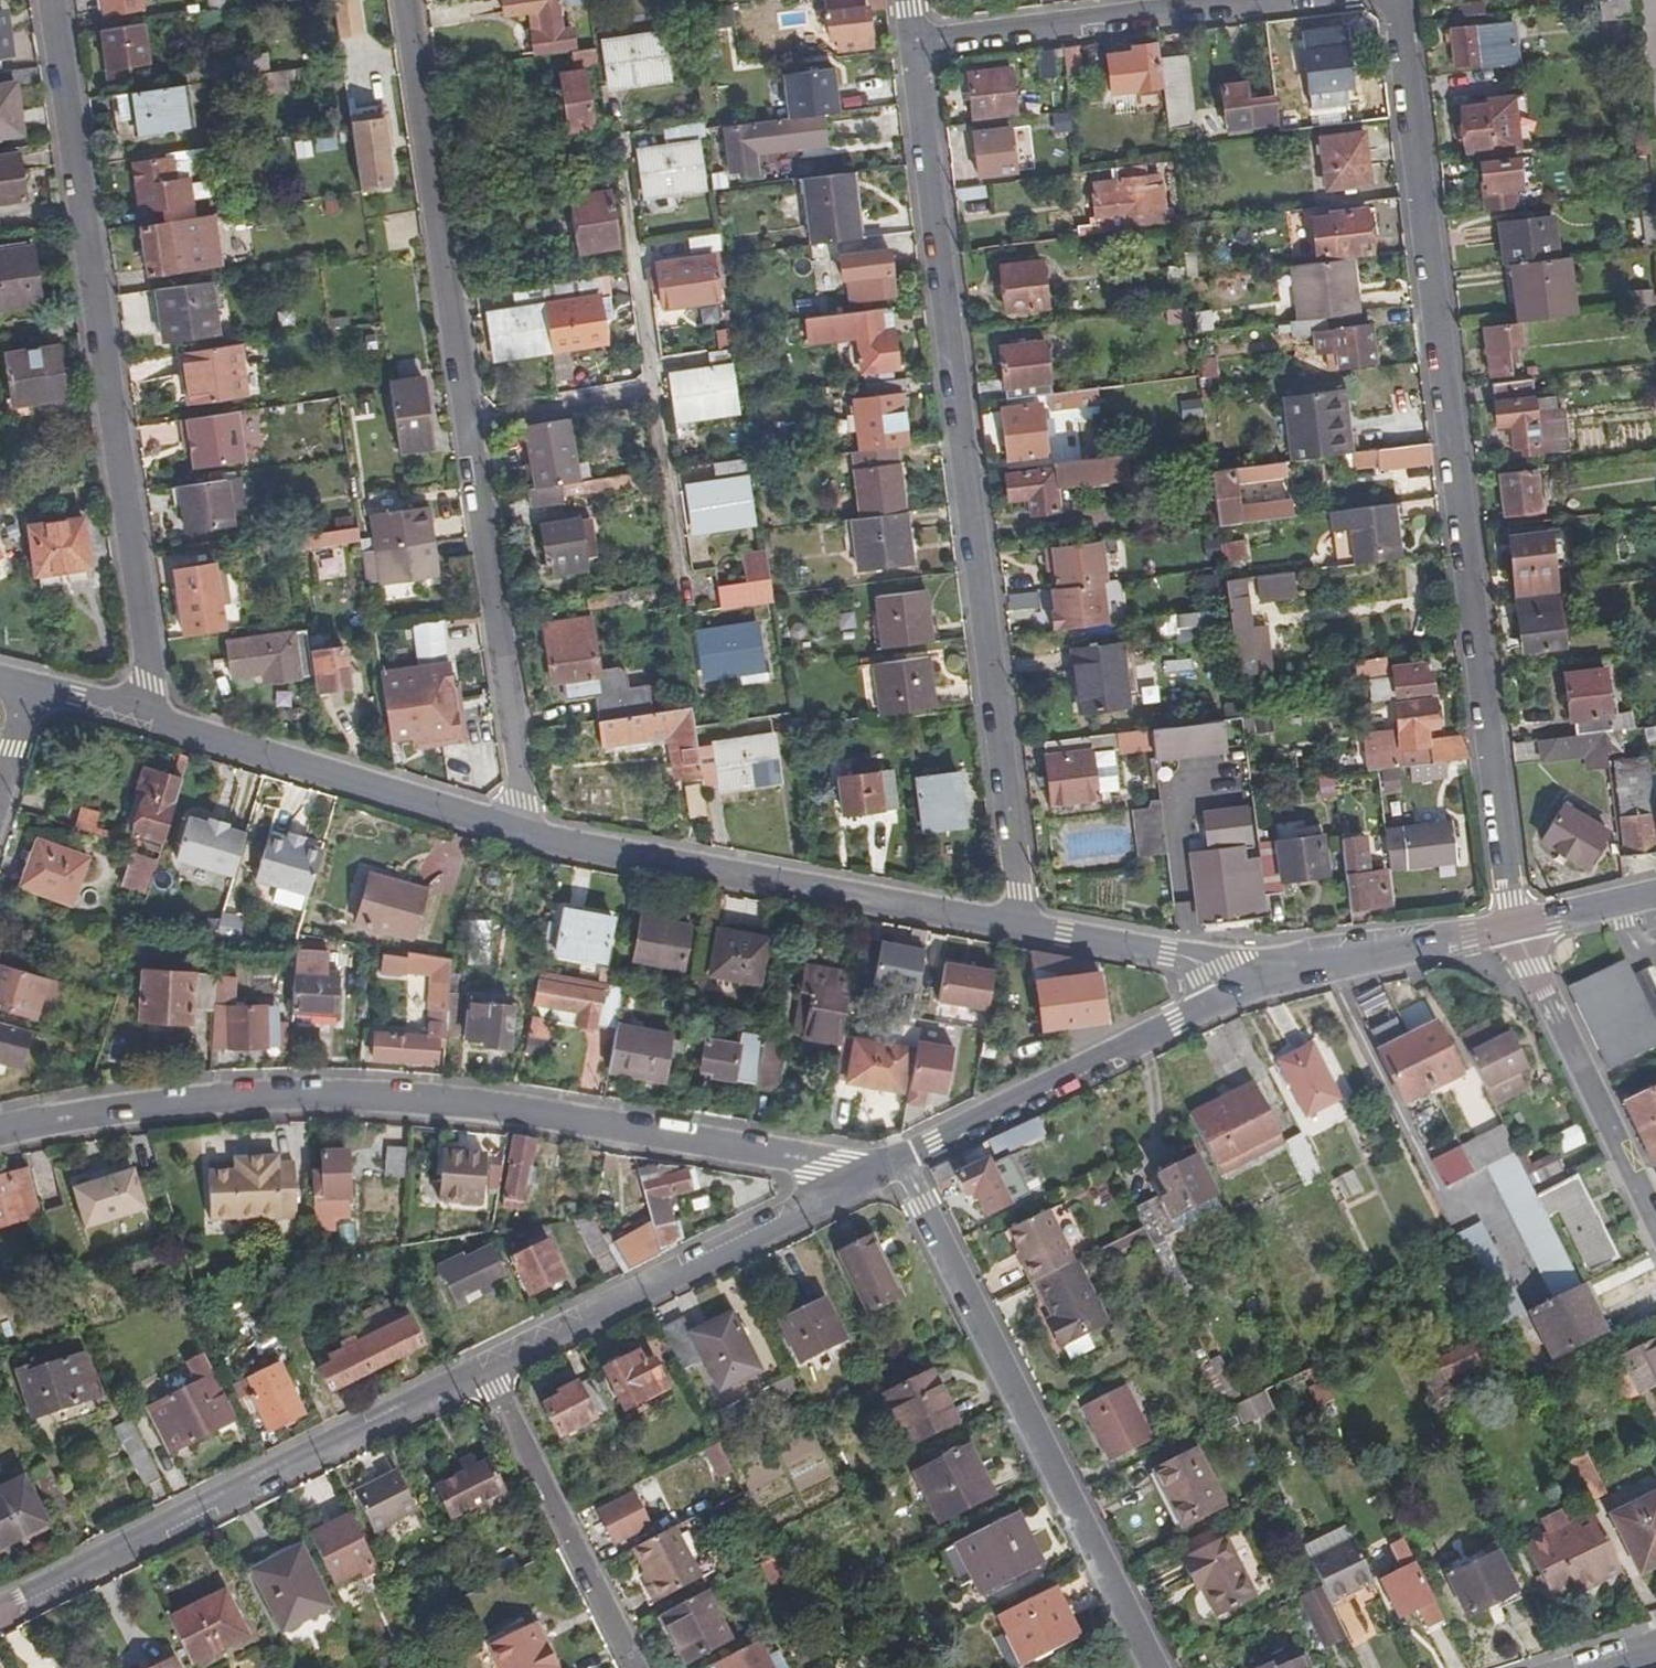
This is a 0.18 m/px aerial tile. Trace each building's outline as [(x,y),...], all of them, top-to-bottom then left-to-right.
[(143,0),(104,0),(106,13),(144,8),(143,0)] [(361,36),(355,0),(334,0),(341,40),(361,36)] [(577,42),(573,23),(563,24),(559,0),(505,0),(507,15),(531,11),(536,48),(577,42)] [(833,39),(841,38),(843,49),(874,45),(873,34),(874,34),(871,10),(888,8),(887,0),(828,0),(833,39)] [(1619,22),(1621,43),(1626,43),(1637,42),(1632,0),(1609,0),(1600,1),(1602,23),(1619,22)] [(1464,15),(1486,13),(1484,1),(1463,3),(1464,15)] [(1481,67),(1519,63),(1515,45),(1512,24),(1453,31),(1456,65),(1481,63),(1481,67)] [(152,65),(146,25),(105,32),(110,70),(120,70),(121,79),(133,78),(131,67),(152,65)] [(1314,111),(1339,108),(1337,90),(1354,88),(1347,27),(1305,32),(1314,111)] [(613,85),(669,77),(661,35),(607,43),(613,85)] [(1639,53),(1637,42),(1626,43),(1628,54),(1637,53),(1639,53)] [(596,45),(574,48),(576,62),(598,59),(596,45)] [(1082,72),(1079,45),(1063,48),(1067,74),(1082,72)] [(1108,86),(1160,80),(1156,46),(1130,50),(1131,55),(1104,58),(1108,86)] [(1056,78),(1053,49),(1037,51),(1040,80),(1056,78)] [(1639,64),(1637,53),(1628,54),(1627,54),(1629,66),(1639,64)] [(1162,56),(1171,127),(1196,125),(1187,54),(1162,56)] [(242,73),(270,69),(269,55),(241,59),(242,73)] [(220,80),(237,78),(235,58),(218,61),(220,80)] [(189,85),(220,80),(218,61),(186,65),(189,85)] [(571,129),(597,125),(587,68),(563,71),(571,129)] [(974,118),(1018,112),(1012,68),(969,74),(974,118)] [(111,81),(121,79),(120,70),(110,70),(111,81)] [(298,90),(295,70),(255,76),(257,95),(298,90)] [(785,76),(790,119),(823,116),(839,114),(834,70),(785,76)] [(21,133),(15,83),(0,85),(0,136),(21,133)] [(1229,129),(1278,123),(1275,99),(1252,102),(1249,83),(1224,85),(1229,129)] [(189,85),(119,95),(124,133),(140,137),(194,129),(189,85)] [(1491,149),(1491,155),(1522,151),(1516,102),(1485,105),(1462,108),(1467,151),(1491,149)] [(826,137),(823,116),(790,119),(729,127),(731,138),(735,174),(746,172),(746,178),(758,177),(756,154),(763,153),(765,151),(764,145),(826,137)] [(365,190),(395,185),(384,117),(355,121),(365,190)] [(707,121),(680,126),(681,143),(710,139),(708,130),(707,121)] [(708,130),(710,139),(710,140),(731,138),(729,127),(722,128),(708,130)] [(979,175),(1017,170),(1012,127),(974,132),(979,175)] [(1328,190),(1372,186),(1365,133),(1323,138),(1328,190)] [(297,159),(314,156),(311,140),(295,142),(297,159)] [(198,217),(189,164),(209,160),(208,148),(167,154),(167,159),(134,163),(141,211),(167,208),(169,221),(198,217)] [(654,208),(705,201),(697,148),(646,155),(654,208)] [(25,201),(20,153),(5,155),(0,155),(0,204),(25,201)] [(1481,162),(1486,212),(1516,208),(1514,188),(1524,186),(1521,158),(1481,162)] [(1121,178),(1149,175),(1148,165),(1120,168),(1121,178)] [(814,245),(860,240),(853,173),(806,179),(814,245)] [(1100,234),(1167,227),(1163,187),(1149,188),(1149,175),(1121,178),(1121,191),(1095,195),(1100,234)] [(1121,191),(1121,178),(1093,182),(1095,195),(1121,191)] [(717,190),(731,188),(731,181),(716,183),(717,190)] [(581,250),(613,245),(605,192),(573,198),(581,250)] [(1337,258),(1375,253),(1369,209),(1332,212),(1332,215),(1318,217),(1322,255),(1337,254),(1337,258)] [(223,265),(215,214),(198,217),(169,221),(166,222),(166,225),(142,229),(150,276),(223,265)] [(1645,217),(1648,249),(1655,248),(1655,216),(1645,217)] [(1501,227),(1505,267),(1512,266),(1557,260),(1552,220),(1501,227)] [(723,233),(697,238),(699,255),(726,251),(723,233)] [(33,247),(0,252),(0,308),(40,303),(33,247)] [(1186,253),(1188,278),(1199,277),(1196,252),(1186,253)] [(852,303),(895,298),(890,253),(840,258),(842,280),(849,280),(852,303)] [(668,306),(721,300),(714,259),(662,267),(668,306)] [(1360,313),(1354,259),(1296,266),(1302,321),(1325,318),(1360,313)] [(1512,266),(1518,323),(1519,323),(1577,315),(1569,259),(1557,260),(1512,266)] [(1044,261),(1003,266),(1008,312),(1050,307),(1044,261)] [(604,298),(601,275),(572,280),(575,302),(546,307),(552,348),(568,346),(605,340),(602,318),(599,299),(604,298)] [(604,298),(609,297),(606,275),(601,275),(604,298)] [(207,335),(200,284),(152,291),(160,342),(207,335)] [(542,285),(514,289),(516,303),(545,298),(542,285)] [(1633,293),(1635,308),(1655,305),(1654,291),(1633,293)] [(599,299),(602,318),(612,316),(609,297),(604,298),(599,299)] [(1183,306),(1167,308),(1167,319),(1184,317),(1183,306)] [(495,356),(552,348),(546,307),(489,315),(495,356)] [(899,369),(891,309),(805,318),(809,344),(858,340),(862,373),(899,369)] [(1199,329),(1215,327),(1211,310),(1196,313),(1199,329)] [(1293,338),(1319,334),(1321,354),(1341,351),(1343,367),(1378,363),(1373,323),(1338,327),(1339,330),(1327,332),(1325,318),(1302,321),(1291,322),(1293,338)] [(1518,323),(1485,327),(1492,376),(1513,373),(1512,364),(1510,347),(1518,346),(1521,346),(1519,323),(1518,323)] [(1196,340),(1202,387),(1217,386),(1217,375),(1220,375),(1216,355),(1215,355),(1212,337),(1196,340)] [(1055,392),(1050,340),(1001,346),(1005,378),(980,382),(982,401),(1040,394),(1055,392)] [(248,396),(241,345),(183,353),(186,377),(192,376),(195,405),(248,396)] [(572,377),(568,346),(552,348),(556,380),(572,377)] [(1510,347),(1512,364),(1519,364),(1518,346),(1510,347)] [(13,405),(66,399),(59,347),(6,353),(13,405)] [(684,418),(737,411),(731,371),(678,379),(684,418)] [(395,388),(404,449),(435,445),(426,376),(394,380),(395,388)] [(865,453),(899,449),(908,448),(903,395),(908,394),(907,379),(858,384),(865,453)] [(1533,380),(1495,384),(1500,427),(1515,426),(1517,450),(1525,450),(1526,455),(1566,450),(1562,413),(1537,416),(1533,380)] [(1085,401),(1084,388),(1066,391),(1067,403),(1085,401)] [(1297,461),(1348,455),(1345,424),(1351,423),(1347,390),(1290,397),(1297,461)] [(1067,403),(1066,391),(1055,392),(1040,394),(1041,402),(1041,406),(1067,403)] [(1182,420),(1203,415),(1199,397),(1178,402),(1182,420)] [(1046,452),(1041,406),(1041,402),(1004,406),(1004,408),(983,411),(986,432),(1007,430),(1010,456),(1046,452)] [(640,406),(631,407),(633,418),(642,417),(640,406)] [(196,470),(246,462),(238,412),(183,421),(186,439),(191,438),(193,452),(196,470)] [(568,418),(528,425),(538,487),(579,482),(568,418)] [(1348,455),(1355,455),(1351,423),(1345,424),(1348,455)] [(861,517),(906,512),(899,449),(865,453),(853,454),(861,517)] [(1128,486),(1124,456),(1053,464),(1054,470),(1008,475),(1010,502),(1031,500),(1032,517),(1059,514),(1057,494),(1128,486)] [(641,460),(643,474),(658,472),(656,457),(641,460)] [(757,457),(717,463),(719,477),(759,471),(758,464),(757,457)] [(1286,463),(1212,471),(1219,527),(1293,518),(1292,504),(1239,510),(1237,483),(1287,477),(1286,463)] [(1563,464),(1550,466),(1551,475),(1564,474),(1563,464)] [(1506,517),(1542,514),(1538,472),(1502,476),(1506,517)] [(538,487),(528,489),(530,508),(566,503),(566,498),(638,488),(636,475),(579,482),(538,487)] [(247,510),(243,477),(183,487),(190,532),(235,525),(233,511),(247,510)] [(701,530),(754,523),(749,482),(695,490),(701,530)] [(1187,506),(1209,503),(1207,483),(1184,486),(1187,506)] [(1411,556),(1405,503),(1343,511),(1349,564),(1411,556)] [(431,508),(373,517),(376,536),(379,552),(364,554),(369,583),(383,581),(384,585),(441,576),(431,508)] [(912,563),(906,512),(861,517),(857,518),(863,569),(912,563)] [(590,571),(588,560),(586,545),(596,544),(595,536),(599,536),(596,518),(545,526),(551,565),(556,564),(558,576),(590,571)] [(36,575),(89,569),(82,520),(31,526),(36,575)] [(296,551),(362,541),(362,538),(360,529),(294,538),(296,551)] [(1510,538),(1518,599),(1559,593),(1551,535),(1532,538),(1532,535),(1510,538)] [(379,552),(376,536),(362,538),(362,541),(364,554),(379,552)] [(586,545),(588,560),(602,558),(599,536),(595,536),(596,544),(586,545)] [(286,552),(296,551),(294,538),(284,540),(286,548),(286,552)] [(286,548),(284,540),(263,543),(264,552),(286,548)] [(1243,541),(1221,544),(1223,561),(1237,559),(1245,558),(1243,541)] [(1105,582),(1107,581),(1103,542),(1048,549),(1050,566),(1057,565),(1058,571),(1060,587),(1105,582)] [(10,568),(0,549),(0,573),(10,568)] [(747,555),(751,582),(774,579),(770,552),(747,555)] [(1237,559),(1223,561),(1224,567),(1238,566),(1237,559)] [(185,639),(225,633),(215,566),(175,573),(185,639)] [(1225,580),(1239,578),(1238,566),(1224,567),(1225,580)] [(1295,571),(1257,576),(1261,605),(1299,600),(1295,571)] [(1237,675),(1271,671),(1266,623),(1248,624),(1243,578),(1239,578),(1225,580),(1229,607),(1231,622),(1237,675)] [(751,582),(735,584),(737,599),(777,595),(776,593),(774,579),(751,582)] [(1110,621),(1105,582),(1060,587),(1054,588),(1057,610),(1053,610),(1055,628),(1110,621)] [(674,583),(590,594),(591,606),(676,593),(674,583)] [(883,648),(932,642),(927,591),(878,596),(883,648)] [(1559,593),(1518,599),(1525,662),(1568,657),(1559,593)] [(1196,626),(1231,622),(1229,607),(1154,616),(1157,635),(1175,634),(1176,640),(1198,638),(1196,626)] [(569,697),(595,693),(599,719),(603,718),(653,712),(649,685),(629,688),(627,673),(619,667),(600,670),(593,616),(546,623),(554,680),(566,679),(569,697)] [(413,630),(442,626),(441,618),(412,622),(413,630)] [(413,630),(415,644),(444,640),(442,626),(413,630)] [(745,682),(769,680),(768,666),(762,666),(756,627),(704,633),(709,673),(743,669),(745,682)] [(307,632),(230,644),(234,680),(273,674),(274,685),(302,680),(301,679),(313,677),(307,632)] [(415,644),(419,667),(447,663),(444,640),(415,644)] [(1081,710),(1130,705),(1122,644),(1074,650),(1081,710)] [(319,696),(351,691),(345,649),(313,654),(319,696)] [(878,663),(884,715),(906,712),(939,708),(934,657),(878,663)] [(1388,676),(1386,657),(1354,661),(1357,682),(1367,681),(1369,702),(1397,699),(1397,695),(1436,691),(1434,672),(1426,673),(1425,664),(1395,667),(1396,676),(1388,676)] [(451,679),(449,662),(447,663),(419,667),(382,672),(392,742),(412,740),(414,750),(464,743),(458,702),(449,703),(446,681),(452,680),(451,679)] [(1576,722),(1577,737),(1605,734),(1621,731),(1632,730),(1631,721),(1611,723),(1610,718),(1613,717),(1607,668),(1566,674),(1571,723),(1576,722)] [(464,743),(414,750),(415,756),(470,747),(460,677),(451,679),(452,680),(446,681),(449,703),(458,702),(464,743)] [(1364,734),(1367,771),(1409,767),(1447,762),(1471,759),(1468,737),(1430,740),(1428,725),(1440,723),(1438,700),(1396,705),(1398,730),(1364,734)] [(1228,719),(1242,717),(1240,702),(1225,704),(1228,719)] [(653,712),(603,718),(606,745),(671,736),(675,763),(683,763),(685,776),(703,774),(699,745),(695,720),(692,706),(653,712)] [(1247,715),(1263,714),(1262,706),(1246,708),(1247,715)] [(1245,742),(1278,737),(1276,714),(1242,717),(1245,742)] [(1226,747),(1223,720),(1156,728),(1158,747),(1160,755),(1201,750),(1226,747)] [(779,742),(791,740),(789,723),(777,725),(779,742)] [(1645,728),(1646,740),(1655,739),(1655,727),(1645,728)] [(1158,747),(1156,728),(1122,732),(1124,751),(1158,747)] [(1645,728),(1634,730),(1637,751),(1648,750),(1646,740),(1645,728)] [(1605,734),(1608,754),(1624,753),(1621,731),(1605,734)] [(1112,733),(1046,741),(1053,803),(1100,797),(1099,793),(1119,791),(1112,733)] [(1577,737),(1542,742),(1544,761),(1594,754),(1596,768),(1610,767),(1608,754),(1605,734),(1577,737)] [(703,774),(705,784),(721,781),(722,786),(777,780),(771,736),(699,745),(703,774)] [(185,779),(191,757),(182,755),(176,776),(185,779)] [(1655,854),(1655,814),(1649,760),(1617,764),(1628,857),(1655,854)] [(1449,780),(1447,762),(1409,767),(1411,785),(1449,780)] [(137,832),(166,841),(185,779),(176,776),(147,767),(140,793),(147,796),(137,832)] [(844,812),(899,806),(893,767),(840,774),(844,812)] [(915,779),(922,831),(964,825),(957,773),(915,779)] [(1323,799),(1336,798),(1334,776),(1320,778),(1323,799)] [(129,829),(137,832),(147,796),(140,793),(129,829)] [(1165,804),(1155,805),(1157,827),(1168,827),(1165,804)] [(1145,853),(1171,850),(1168,827),(1157,827),(1155,805),(1139,807),(1145,853)] [(1585,868),(1607,831),(1564,805),(1543,842),(1585,868)] [(1209,923),(1266,916),(1264,895),(1259,856),(1244,858),(1243,848),(1252,847),(1247,807),(1208,811),(1212,851),(1195,853),(1202,910),(1209,923)] [(232,876),(245,833),(225,827),(226,823),(207,817),(207,821),(188,815),(175,858),(232,876)] [(1386,830),(1390,870),(1458,861),(1454,823),(1386,830)] [(307,896),(320,850),(302,845),(287,840),(267,834),(254,880),(274,886),(271,895),(300,904),(302,895),(307,896)] [(1321,834),(1257,841),(1259,856),(1264,895),(1283,893),(1282,880),(1326,875),(1321,834)] [(287,840),(302,845),(303,839),(288,835),(287,840)] [(1341,839),(1349,908),(1389,903),(1386,871),(1363,873),(1361,857),(1368,856),(1366,837),(1341,839)] [(75,902),(91,856),(41,838),(23,884),(75,902)] [(147,891),(157,858),(135,852),(125,884),(147,891)] [(352,923),(408,940),(423,891),(369,875),(352,923)] [(218,923),(217,932),(238,935),(241,910),(223,907),(218,923)] [(606,963),(614,918),(565,910),(558,954),(606,963)] [(682,968),(689,925),(642,917),(633,959),(682,968)] [(217,932),(218,923),(207,922),(205,967),(216,968),(217,932)] [(759,983),(766,938),(718,930),(710,975),(759,983)] [(873,982),(916,989),(924,945),(907,942),(906,947),(880,942),(873,982)] [(295,947),(292,1011),(339,1012),(341,973),(309,971),(309,948),(295,947)] [(769,975),(775,976),(779,951),(773,950),(769,975)] [(1098,962),(1034,951),(1044,1028),(1106,1018),(1098,962)] [(450,972),(451,958),(394,954),(383,954),(382,968),(411,969),(410,977),(435,979),(432,1035),(379,1031),(378,1057),(441,1060),(441,1044),(449,1044),(449,1033),(450,972)] [(1625,955),(1567,984),(1568,985),(1625,956),(1625,955)] [(1625,956),(1568,985),(1575,1000),(1633,972),(1625,956)] [(0,963),(0,1006),(51,1021),(62,981),(0,963)] [(940,1001),(990,1009),(996,971),(946,963),(940,1001)] [(1652,964),(1634,974),(1655,1018),(1655,972),(1652,964)] [(841,1043),(853,975),(806,968),(801,995),(812,996),(806,1031),(805,1036),(841,1043)] [(215,1007),(216,971),(145,969),(143,1019),(193,1020),(194,1007),(215,1007)] [(216,971),(215,1007),(213,1047),(269,1046),(269,1036),(281,1036),(280,1018),(267,1018),(268,1005),(231,1005),(234,972),(216,971)] [(460,973),(450,972),(449,1033),(461,1033),(462,994),(459,993),(460,973)] [(536,1002),(557,1006),(556,1010),(560,1016),(581,1020),(580,1024),(598,1026),(603,995),(609,996),(605,1022),(619,1024),(625,987),(617,985),(541,972),(536,1002)] [(1634,974),(1633,972),(1575,1000),(1590,1032),(1608,1068),(1655,1045),(1655,1018),(1634,974)] [(812,996),(801,995),(795,1029),(806,1031),(812,996)] [(512,1047),(517,1005),(476,999),(472,1028),(489,1030),(487,1043),(512,1047)] [(281,1005),(268,1005),(267,1018),(280,1018),(281,1005)] [(534,1016),(531,1035),(527,1059),(545,1061),(547,1036),(551,1019),(534,1016)] [(1433,1090),(1408,1040),(1406,1041),(1395,1020),(1373,1031),(1383,1051),(1378,1054),(1404,1105),(1433,1090)] [(0,1022),(0,1057),(27,1065),(36,1031),(0,1022)] [(673,1035),(618,1025),(611,1069),(666,1080),(673,1035)] [(1435,1025),(1408,1040),(1433,1090),(1462,1076),(1435,1025)] [(764,1042),(764,1036),(744,1033),(741,1044),(707,1038),(702,1068),(715,1071),(714,1076),(756,1084),(764,1042)] [(281,1046),(281,1036),(269,1036),(269,1046),(281,1046)] [(1495,1037),(1466,1052),(1500,1120),(1531,1103),(1524,1088),(1534,1082),(1517,1049),(1504,1056),(1495,1037)] [(904,1091),(912,1048),(858,1039),(851,1082),(904,1091)] [(947,1092),(955,1047),(919,1041),(909,1102),(925,1105),(928,1089),(947,1092)] [(782,1045),(764,1042),(756,1084),(776,1087),(782,1045)] [(1280,1061),(1283,1068),(1293,1088),(1308,1117),(1333,1104),(1305,1048),(1280,1061)] [(1293,1088),(1283,1068),(1279,1070),(1288,1089),(1293,1088)] [(1301,1129),(1283,1139),(1255,1085),(1193,1116),(1212,1155),(1223,1176),(1283,1145),(1302,1184),(1323,1173),(1301,1129)] [(1625,1104),(1641,1136),(1655,1167),(1655,1088),(1625,1104)] [(1043,1124),(1040,1116),(990,1141),(996,1153),(1019,1141),(1017,1138),(1043,1124)] [(1588,1143),(1579,1125),(1555,1136),(1565,1154),(1588,1143)] [(1516,1153),(1504,1129),(1463,1149),(1475,1174),(1490,1166),(1517,1153),(1516,1153)] [(525,1201),(535,1139),(517,1135),(505,1197),(506,1197),(521,1200),(525,1201)] [(353,1214),(350,1147),(324,1148),(326,1170),(315,1171),(317,1229),(336,1228),(336,1216),(353,1214)] [(406,1178),(408,1149),(390,1147),(388,1176),(406,1178)] [(482,1202),(487,1153),(444,1149),(441,1192),(446,1192),(446,1199),(482,1202)] [(1463,1149),(1435,1163),(1447,1188),(1475,1174),(1463,1149)] [(1532,1174),(1558,1161),(1555,1153),(1531,1164),(1523,1149),(1516,1153),(1517,1153),(1524,1169),(1528,1176),(1532,1174)] [(1490,1166),(1498,1182),(1524,1169),(1517,1153),(1490,1166)] [(1159,1194),(1133,1208),(1142,1225),(1151,1243),(1164,1236),(1176,1229),(1176,1228),(1171,1217),(1216,1194),(1222,1204),(1233,1226),(1245,1220),(1223,1176),(1212,1155),(1200,1161),(1197,1157),(1159,1176),(1171,1197),(1163,1202),(1159,1194)] [(279,1157),(248,1158),(248,1171),(237,1171),(210,1173),(212,1220),(239,1219),(239,1221),(281,1220),(281,1219),(298,1218),(296,1163),(279,1163),(279,1157)] [(966,1174),(957,1157),(928,1172),(936,1187),(955,1177),(966,1197),(976,1192),(989,1216),(1011,1205),(1011,1204),(1030,1195),(1011,1158),(992,1168),(989,1161),(966,1174)] [(248,1171),(248,1158),(237,1159),(237,1171),(248,1171)] [(1541,1193),(1571,1179),(1562,1159),(1558,1161),(1532,1174),(1541,1193)] [(74,1184),(72,1190),(84,1232),(148,1212),(134,1169),(129,1166),(122,1168),(119,1174),(86,1185),(81,1182),(74,1184)] [(491,1183),(500,1185),(503,1168),(493,1166),(491,1183)] [(656,1166),(640,1170),(653,1224),(660,1247),(678,1242),(678,1241),(673,1224),(666,1199),(693,1191),(688,1173),(677,1176),(675,1170),(656,1166)] [(688,1172),(688,1173),(693,1191),(701,1188),(696,1169),(688,1172)] [(1555,1298),(1582,1285),(1549,1218),(1537,1195),(1528,1176),(1524,1169),(1498,1182),(1555,1298)] [(31,1170),(0,1179),(0,1230),(44,1217),(31,1170)] [(1363,1191),(1353,1170),(1336,1178),(1347,1199),(1363,1191)] [(1618,1260),(1577,1177),(1571,1179),(1541,1193),(1537,1195),(1549,1218),(1561,1213),(1589,1274),(1618,1260)] [(1171,1217),(1176,1228),(1222,1204),(1216,1194),(1171,1217)] [(521,1200),(506,1197),(505,1208),(520,1210),(521,1200)] [(1032,1282),(1072,1261),(1046,1210),(1008,1229),(1019,1252),(1025,1262),(1021,1263),(1031,1283),(1032,1282)] [(610,1245),(593,1218),(574,1220),(594,1256),(612,1248),(610,1245)] [(679,1222),(673,1224),(678,1241),(685,1240),(679,1222)] [(1480,1222),(1454,1235),(1462,1252),(1499,1326),(1525,1313),(1480,1222)] [(625,1273),(662,1255),(660,1247),(653,1224),(610,1245),(612,1248),(625,1273)] [(515,1228),(492,1231),(504,1256),(510,1253),(518,1249),(516,1242),(515,1228)] [(518,1249),(510,1253),(530,1294),(565,1277),(544,1236),(518,1249)] [(1164,1236),(1151,1243),(1178,1297),(1188,1292),(1184,1284),(1187,1283),(1164,1236)] [(870,1312),(898,1297),(867,1238),(839,1251),(870,1312)] [(489,1282),(505,1273),(491,1246),(465,1260),(463,1256),(437,1269),(457,1308),(493,1290),(489,1282)] [(163,1250),(152,1254),(146,1256),(152,1270),(170,1262),(163,1250)] [(1016,1253),(1021,1263),(1025,1262),(1019,1252),(1016,1253)] [(325,1275),(317,1259),(311,1261),(319,1278),(325,1275)] [(1103,1322),(1072,1261),(1032,1282),(1050,1316),(1043,1321),(1057,1346),(1060,1345),(1067,1359),(1090,1347),(1083,1333),(1103,1322)] [(753,1275),(744,1280),(750,1292),(760,1288),(753,1275)] [(1555,1298),(1529,1311),(1554,1358),(1606,1332),(1582,1285),(1555,1298)] [(371,1326),(355,1335),(358,1342),(373,1371),(424,1345),(406,1311),(395,1316),(384,1293),(360,1305),(362,1309),(371,1326)] [(842,1340),(820,1298),(793,1312),(796,1317),(779,1325),(799,1362),(842,1340)] [(683,1318),(660,1329),(687,1382),(711,1371),(720,1389),(739,1380),(754,1372),(759,1369),(730,1314),(692,1333),(683,1318)] [(267,1351),(281,1343),(275,1332),(261,1340),(267,1351)] [(1444,1379),(1481,1361),(1470,1339),(1432,1357),(1444,1379)] [(1621,1359),(1628,1373),(1639,1396),(1640,1398),(1655,1390),(1655,1341),(1621,1359)] [(332,1391),(373,1371),(358,1342),(330,1356),(333,1362),(320,1369),(332,1391)] [(1415,1355),(1428,1382),(1437,1377),(1424,1350),(1415,1355)] [(1415,1355),(1413,1351),(1400,1359),(1421,1400),(1434,1394),(1428,1382),(1415,1355)] [(1218,1352),(1208,1357),(1209,1360),(1224,1390),(1228,1398),(1238,1392),(1218,1352)] [(664,1388),(652,1360),(643,1366),(637,1353),(604,1369),(622,1409),(664,1388)] [(96,1397),(83,1354),(45,1364),(42,1355),(28,1359),(29,1364),(15,1369),(30,1417),(96,1397)] [(236,1420),(203,1356),(189,1364),(199,1383),(150,1409),(172,1453),(236,1420)] [(1224,1390),(1209,1360),(1198,1366),(1213,1395),(1224,1390)] [(233,1388),(245,1413),(260,1406),(272,1430),(307,1413),(282,1364),(233,1388)] [(1335,1399),(1317,1365),(1307,1369),(1313,1383),(1307,1387),(1318,1408),(1335,1399)] [(911,1443),(956,1419),(930,1370),(885,1394),(911,1443)] [(754,1372),(739,1380),(741,1385),(757,1378),(754,1372)] [(1563,1383),(1558,1372),(1538,1382),(1544,1393),(1563,1383)] [(797,1388),(790,1373),(771,1383),(777,1397),(797,1388)] [(1621,1405),(1639,1396),(1628,1373),(1609,1382),(1621,1405)] [(608,1404),(596,1380),(579,1387),(577,1383),(558,1393),(560,1395),(543,1404),(558,1435),(594,1417),(592,1412),(608,1404)] [(1286,1389),(1282,1381),(1274,1385),(1278,1393),(1286,1389)] [(1153,1438),(1124,1384),(1083,1405),(1112,1460),(1153,1438)] [(1231,1405),(1240,1423),(1273,1407),(1264,1390),(1231,1405)] [(1238,1431),(1232,1418),(1223,1423),(1230,1436),(1238,1431)] [(143,1440),(135,1424),(120,1432),(128,1449),(143,1440)] [(143,1440),(128,1449),(147,1485),(163,1477),(143,1440)] [(978,1465),(967,1444),(913,1471),(938,1520),(987,1495),(974,1468),(978,1465)] [(1182,1526),(1221,1505),(1191,1451),(1154,1471),(1182,1526)] [(1588,1452),(1567,1462),(1588,1504),(1609,1493),(1588,1452)] [(460,1465),(465,1474),(475,1469),(470,1459),(460,1465)] [(69,1508),(46,1461),(31,1469),(55,1515),(69,1508)] [(475,1469),(465,1474),(435,1489),(450,1518),(501,1492),(487,1463),(475,1469)] [(413,1510),(393,1472),(356,1492),(374,1530),(413,1510)] [(22,1478),(0,1490),(0,1548),(45,1524),(22,1478)] [(754,1512),(758,1510),(747,1488),(743,1490),(754,1512)] [(1611,1512),(1641,1572),(1655,1566),(1655,1490),(1611,1512)] [(649,1525),(633,1493),(598,1510),(614,1542),(649,1525)] [(1541,1518),(1550,1538),(1573,1526),(1563,1508),(1541,1518)] [(954,1543),(972,1579),(979,1593),(1023,1571),(1019,1562),(1036,1554),(1025,1534),(1022,1535),(1012,1513),(954,1543)] [(349,1514),(307,1535),(333,1584),(374,1563),(349,1514)] [(1621,1568),(1594,1516),(1573,1526),(1550,1538),(1528,1549),(1551,1598),(1574,1586),(1577,1589),(1621,1568)] [(1329,1601),(1372,1581),(1340,1517),(1298,1538),(1321,1584),(1327,1597),(1329,1601)] [(674,1526),(633,1547),(650,1582),(645,1585),(653,1601),(701,1576),(674,1526)] [(754,1540),(763,1559),(773,1554),(763,1535),(754,1540)] [(1181,1561),(1190,1580),(1196,1577),(1202,1589),(1216,1618),(1254,1596),(1225,1539),(1181,1561)] [(958,1585),(972,1579),(954,1543),(939,1549),(958,1585)] [(1482,1554),(1445,1574),(1465,1612),(1514,1588),(1491,1543),(1480,1549),(1482,1554)] [(1444,1623),(1403,1545),(1391,1550),(1400,1569),(1382,1579),(1400,1615),(1415,1608),(1427,1632),(1444,1623)] [(1440,1564),(1445,1574),(1482,1554),(1480,1549),(1478,1545),(1440,1564)] [(329,1607),(300,1548),(269,1563),(266,1558),(249,1568),(284,1631),(329,1607)] [(758,1562),(769,1583),(784,1575),(773,1554),(763,1559),(758,1562)] [(875,1577),(861,1584),(866,1593),(879,1588),(875,1577)] [(1196,1577),(1190,1580),(1196,1592),(1202,1589),(1196,1577)] [(1327,1597),(1321,1584),(1301,1594),(1326,1644),(1345,1634),(1329,1601),(1327,1597)] [(1077,1637),(1053,1588),(998,1615),(1005,1632),(1010,1629),(1027,1663),(1077,1637)] [(706,1589),(662,1612),(687,1659),(731,1636),(706,1589)] [(222,1592),(167,1620),(189,1663),(244,1635),(222,1592)] [(538,1622),(489,1645),(490,1649),(475,1656),(481,1667),(560,1667),(538,1622)] [(991,1635),(1007,1667),(1017,1663),(1001,1630),(991,1635)] [(705,1666),(706,1667),(773,1667),(765,1655),(757,1639),(705,1666)] [(765,1655),(773,1667),(789,1667),(778,1649),(765,1655)] [(1293,1659),(1272,1667),(1297,1667),(1293,1659)] [(171,1660),(154,1667),(175,1667),(171,1660)]
